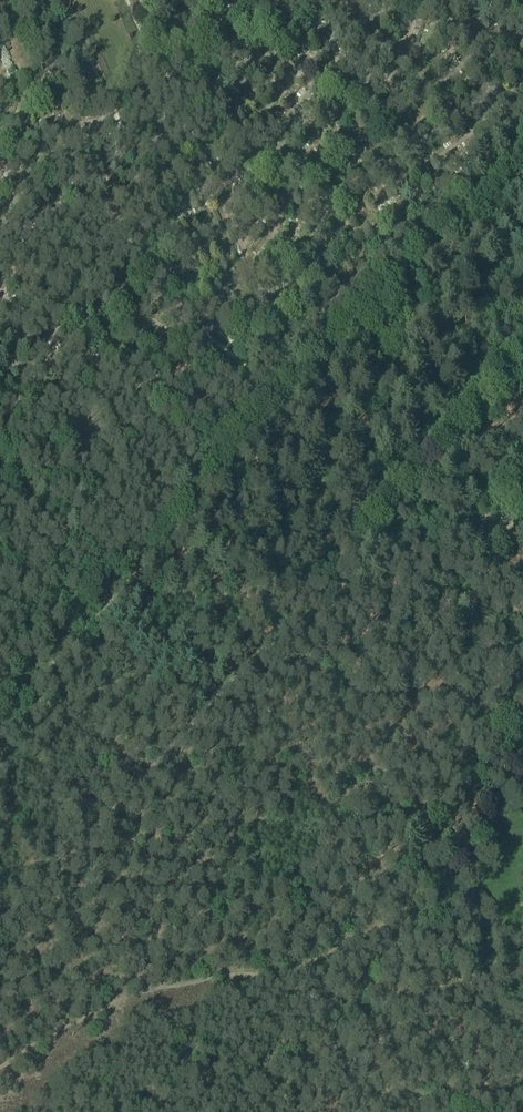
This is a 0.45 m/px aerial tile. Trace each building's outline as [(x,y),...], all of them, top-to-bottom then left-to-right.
[(499,517),(486,526),(492,535),(505,526),(499,517)]
